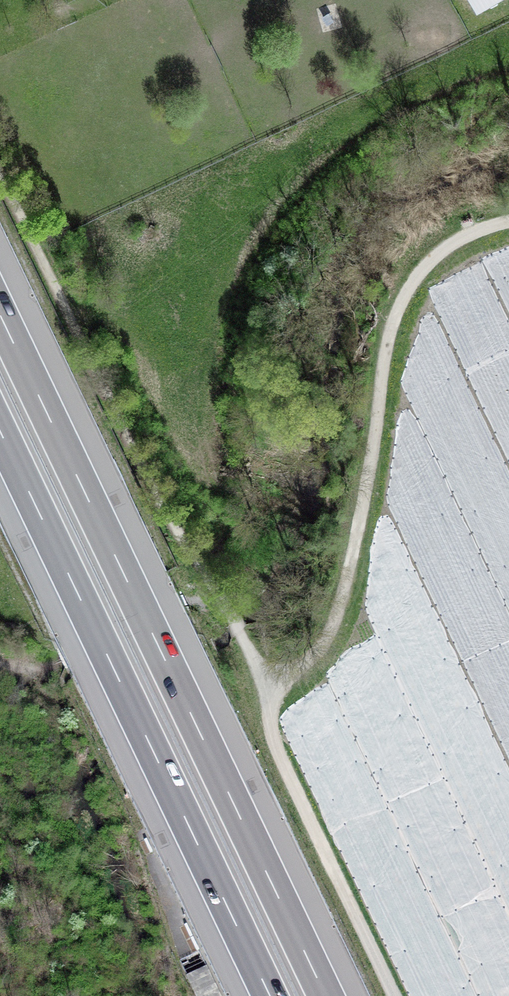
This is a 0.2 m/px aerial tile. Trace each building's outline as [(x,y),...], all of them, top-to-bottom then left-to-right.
[(478,13),(502,0),(471,0),(478,13)]
